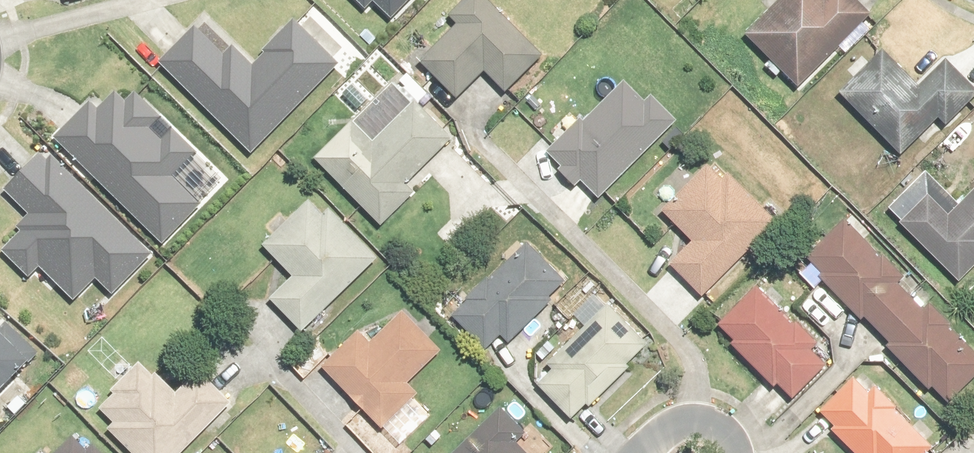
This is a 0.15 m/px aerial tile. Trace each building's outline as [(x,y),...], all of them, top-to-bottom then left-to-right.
[(395,15),(409,0),(380,0),(395,15)] [(548,58),(492,0),(473,0),(455,18),(461,24),(428,56),(466,96),(492,71),(512,92),(548,58)] [(754,35),(805,84),(875,13),(862,0),(788,0),(754,35)] [(251,64),(204,18),(164,60),(257,152),(342,65),(295,19),(251,64)] [(950,60),(922,87),(887,50),(842,93),(904,157),(946,117),(951,121),(973,99),(973,85),(950,60)] [(670,138),(684,124),(661,100),(650,110),(625,84),(583,125),(574,115),(552,137),(561,146),(552,154),(601,204),(656,151),(666,162),(680,148),(670,138)] [(128,102),(113,86),(61,139),(168,246),(210,205),(186,181),(208,159),(139,91),(128,102)] [(414,183),(454,145),(399,86),(321,159),(384,227),(422,192),(414,183)] [(156,253),(44,149),(7,189),(32,213),(1,246),(49,290),(59,279),(82,300),(104,277),(121,291),(156,253)] [(672,266),(706,298),(777,223),(712,162),(666,211),(697,240),(672,266)] [(959,211),(923,176),(888,211),(960,281),(973,268),(973,196),(959,211)] [(310,333),(386,261),(335,207),(327,215),(314,201),(269,244),(298,275),(276,297),(310,333)] [(858,217),(810,262),(950,408),(973,386),(973,339),(941,304),(931,314),(903,284),(913,275),(858,217)] [(516,344),(575,288),(531,243),(455,315),(489,350),(506,334),(516,344)] [(801,399),(832,363),(817,350),(823,343),(763,289),(725,332),(801,399)] [(586,330),(549,365),(554,371),(540,385),(576,423),(653,351),(599,293),(574,317),(586,330)] [(412,380),(441,354),(404,314),(372,343),(363,332),(327,366),(386,429),(425,393),(412,380)] [(146,363),(102,407),(120,425),(111,433),(131,452),(187,452),(238,404),(203,368),(176,394),(146,363)] [(855,452),(934,452),(944,444),(874,370),(830,411),(846,428),(838,435),(855,452)] [(514,440),(525,429),(503,408),(459,452),(528,452),(514,440)] [(96,443),(89,451),(76,439),(63,452),(107,452),(96,443)]
